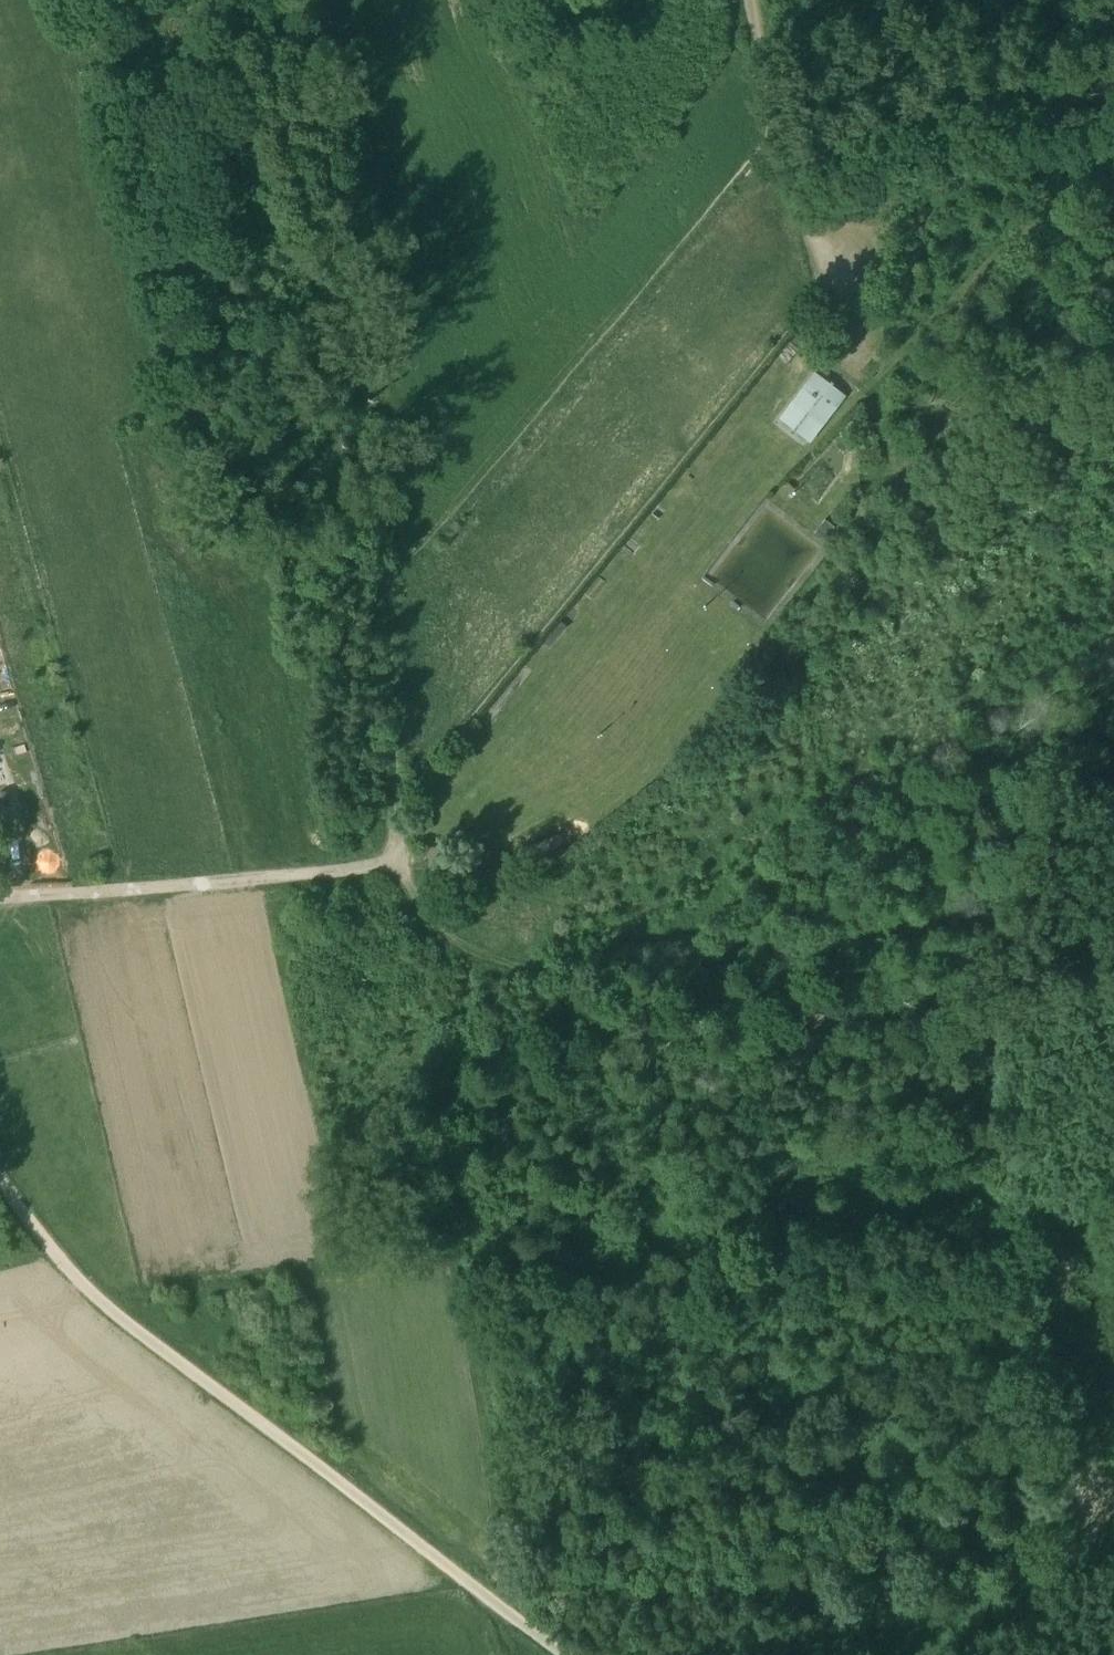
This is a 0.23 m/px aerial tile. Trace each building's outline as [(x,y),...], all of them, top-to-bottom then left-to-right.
[(811,379),(776,423),(807,448),(843,402),(811,379)]
